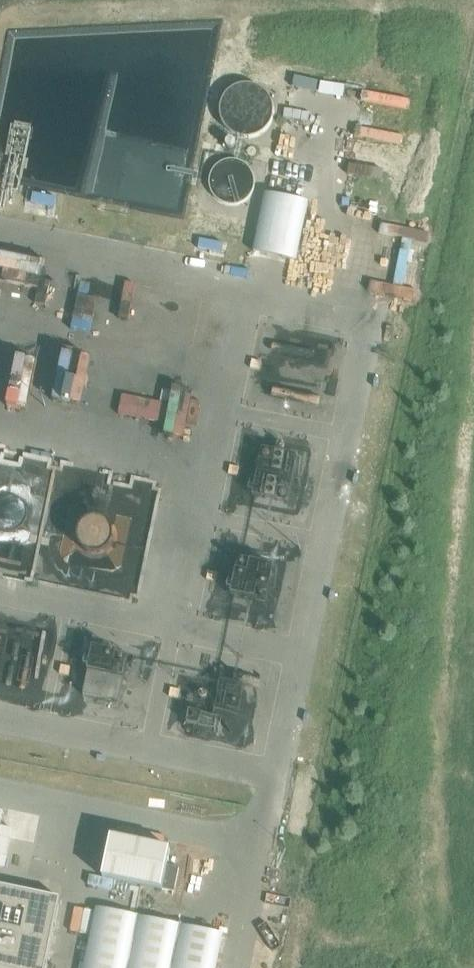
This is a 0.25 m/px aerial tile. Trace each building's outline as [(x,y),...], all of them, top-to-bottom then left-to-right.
[(300,260),(308,198),(264,192),(255,254),(300,260)] [(402,249),(424,254),(429,231),(391,223),(389,233),(404,236),(402,249)] [(45,260),(0,254),(0,292),(1,292),(3,282),(41,287),(45,260)] [(146,327),(206,336),(212,295),(203,294),(201,307),(184,304),(183,312),(151,308),(155,281),(114,275),(111,294),(131,297),(126,334),(145,337),(146,327)] [(66,282),(59,316),(79,320),(86,286),(66,282)] [(91,305),(101,307),(104,284),(95,283),(91,305)] [(18,361),(8,409),(27,413),(37,365),(18,361)] [(120,414),(166,421),(165,431),(177,433),(183,401),(191,402),(193,391),(163,386),(161,399),(123,393),(120,414)] [(271,479),(290,485),(299,456),(280,450),(271,479)] [(123,561),(135,564),(144,520),(101,511),(106,487),(65,479),(59,507),(68,508),(58,558),(121,571),(123,561)] [(127,670),(115,668),(119,651),(94,646),(84,697),(120,704),(127,670)] [(182,674),(172,703),(214,717),(224,688),(182,674)] [(111,837),(102,880),(164,892),(172,850),(111,837)] [(0,886),(0,967),(45,967),(60,899),(0,886)] [(223,934),(96,908),(84,967),(216,967),(223,934)]
